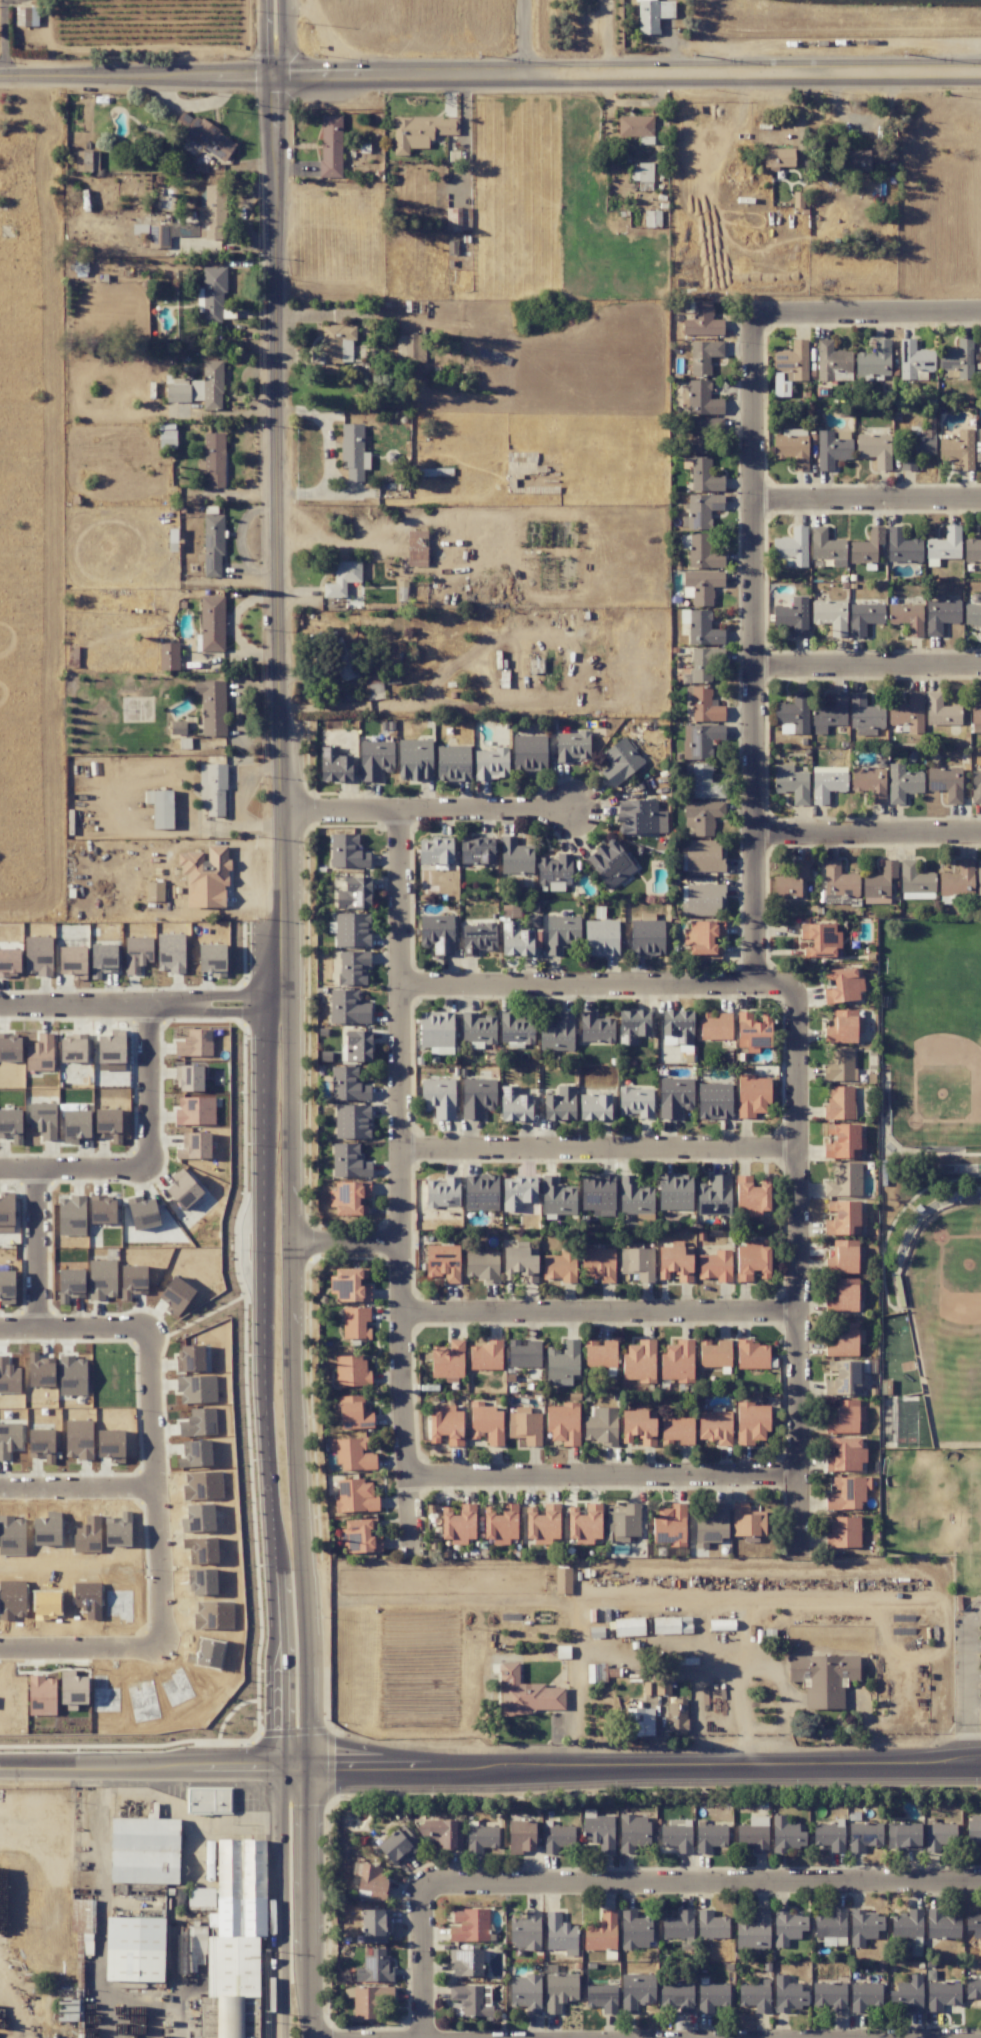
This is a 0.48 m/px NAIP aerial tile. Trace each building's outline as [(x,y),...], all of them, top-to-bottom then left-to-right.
[(658,34),(658,18),(674,18),(673,1),(653,1),(653,0),(637,0),(637,34),(658,34)] [(36,8),(16,7),(15,26),(36,27),(36,8)] [(341,178),(342,116),(321,116),(320,178),(341,178)] [(653,136),(652,116),(618,116),(618,137),(653,136)] [(393,155),(408,155),(408,148),(430,149),(430,134),(458,135),(458,117),(394,117),(393,155)] [(794,166),(794,148),(764,149),(764,170),(777,169),(777,167),(794,166)] [(869,171),(869,164),(882,163),(881,150),(847,151),(848,171),(869,171)] [(75,151),(75,172),(98,171),(98,151),(75,151)] [(652,163),(637,163),(637,170),(631,170),(631,181),(639,181),(639,191),(653,190),(652,163)] [(222,239),(223,186),(205,185),(205,207),(199,206),(198,239),(222,239)] [(470,209),(447,208),(446,229),(470,230),(470,209)] [(226,267),(203,267),(202,322),(221,322),(222,293),(226,293),(226,267)] [(711,301),(693,301),(693,320),(683,320),(682,334),(722,335),(723,320),(711,320),(711,301)] [(351,340),(355,340),(356,326),(323,325),(322,363),(351,363),(351,340)] [(406,364),(421,363),(420,335),(404,336),(406,364)] [(957,350),(939,349),(938,370),(957,371),(957,378),(972,379),(973,338),(957,337),(957,350)] [(890,375),(890,339),(874,340),(874,353),(856,353),(856,375),(890,375)] [(934,350),(915,350),(915,339),(901,339),(900,379),(915,380),(915,371),(933,371),(934,350)] [(808,380),(806,340),(791,340),(792,351),(772,351),(773,372),(778,371),(778,379),(785,379),(785,374),(791,373),(791,381),(808,380)] [(851,380),(851,351),(833,351),(833,340),(817,340),(817,380),(851,380)] [(723,341),(691,341),(691,375),(710,375),(710,357),(723,357),(723,341)] [(166,402),(202,401),(203,410),(222,410),(221,361),(203,361),(203,381),(189,381),(189,380),(166,380),(166,402)] [(688,414),(723,414),(723,399),(709,399),(710,380),(688,380),(688,414)] [(935,415),(923,414),(923,435),(903,435),(903,470),(917,470),(917,455),(934,456),(935,415)] [(723,419),(691,418),(691,450),(723,451),(723,419)] [(363,481),(363,469),(369,469),(369,453),(363,453),(364,424),(341,424),(341,468),(347,468),(346,481),(363,481)] [(957,470),(973,470),(974,430),(957,429),(957,439),(939,439),(938,459),(957,460),(957,470)] [(159,447),(176,448),(176,430),(159,430),(159,447)] [(852,459),(851,439),(833,440),(833,430),(817,431),(818,471),(833,471),(832,460),(852,459)] [(224,488),(225,433),(204,433),(204,462),(198,462),(198,474),(207,474),(207,488),(224,488)] [(807,471),(808,435),(773,434),(773,458),(792,459),(792,471),(807,471)] [(891,470),(890,434),(856,435),(856,458),(874,457),(875,471),(891,470)] [(723,491),(723,476),(710,476),(710,457),(691,456),(690,490),(723,491)] [(723,507),(723,495),(686,495),(686,507),(723,507)] [(223,577),(222,515),(203,516),(204,577),(223,577)] [(843,540),(826,541),(826,526),(811,527),(811,559),(835,558),(835,551),(843,550),(843,540)] [(806,528),(793,528),(792,547),(804,548),(806,528)] [(407,566),(427,566),(428,531),(407,530),(407,566)] [(724,567),(723,553),(709,554),(709,534),(689,534),(690,568),(724,567)] [(360,561),(335,562),(335,583),(322,584),(323,598),(345,598),(345,583),(361,582),(360,561)] [(712,606),(712,587),(724,587),(723,572),(683,573),(683,587),(691,587),(692,606),(712,606)] [(223,652),(224,596),(201,596),(200,651),(223,652)] [(807,637),(806,597),(792,597),(792,606),(773,607),(773,626),(791,626),(791,637),(807,637)] [(831,622),(831,637),(846,637),(845,601),(812,602),(812,623),(831,622)] [(927,636),(941,636),(941,623),(960,622),(960,601),(926,601),(927,636)] [(849,637),(864,637),(865,623),(883,623),(883,605),(850,604),(849,637)] [(723,645),(724,630),(710,629),(710,611),(689,610),(688,644),(723,645)] [(178,643),(159,644),(160,671),(179,670),(178,643)] [(691,682),(711,683),(711,669),(722,669),(722,649),(691,648),(691,682)] [(367,694),(381,693),(380,674),(366,675),(367,694)] [(202,736),(226,736),(224,681),(193,682),(194,695),(200,695),(202,736)] [(724,706),(710,706),(710,687),(692,687),(691,721),(723,721),(724,706)] [(929,725),(960,720),(958,705),(942,707),(940,692),(925,694),(929,725)] [(710,740),(724,740),(723,725),(688,726),(690,760),(711,759),(710,740)] [(545,736),(514,737),(514,745),(530,745),(530,749),(545,749),(545,736)] [(643,763),(624,738),(602,755),(617,775),(628,767),(631,772),(643,763)] [(507,775),(508,750),(494,750),(494,756),(485,755),(484,774),(507,775)] [(724,798),(724,783),(711,783),(711,764),(692,763),(692,798),(724,798)] [(225,816),(225,764),(206,764),(206,784),(200,784),(200,801),(206,801),(207,816),(225,816)] [(807,805),(808,774),(790,773),(791,766),(784,766),(784,772),(775,772),(775,792),(793,792),(792,805),(807,805)] [(828,804),(827,791),(844,791),(844,773),(830,773),(830,768),(813,768),(814,804),(828,804)] [(851,769),(850,790),(870,791),(869,804),(883,804),(885,770),(851,769)] [(961,782),(948,781),(947,804),(960,804),(961,782)] [(172,790),(152,791),(153,829),(173,829),(172,790)] [(724,802),(686,802),(686,814),(695,814),(696,836),(713,836),(713,817),(724,816),(724,802)] [(186,908),(225,908),(224,885),(228,885),(228,846),(207,846),(207,861),(203,861),(203,852),(179,852),(179,875),(186,875),(186,908)] [(808,861),(793,861),(793,876),(774,876),(773,897),(799,898),(800,878),(807,878),(808,861)] [(839,861),(827,861),(827,876),(839,876),(839,861)] [(163,901),(163,882),(148,882),(148,898),(156,898),(156,901),(163,901)] [(548,932),(547,955),(560,956),(560,946),(568,946),(568,938),(577,938),(577,918),(560,918),(560,933),(548,932)] [(689,921),(689,930),(683,930),(683,945),(689,945),(689,954),(718,954),(718,945),(712,945),(712,936),(724,936),(724,921),(689,921)] [(835,924),(800,924),(800,939),(812,939),(812,947),(804,947),(803,956),(835,957),(835,948),(840,948),(840,932),(834,932),(835,924)] [(495,950),(495,926),(463,927),(463,955),(477,955),(477,951),(495,950)] [(339,986),(366,985),(365,966),(370,966),(369,951),(338,952),(339,986)] [(825,970),(826,980),(833,980),(834,988),(824,989),(825,1003),(859,1000),(859,991),(863,991),(861,975),(856,975),(855,968),(825,970)] [(330,1022),(369,1023),(370,1003),(359,1003),(360,990),(331,990),(330,1022)] [(833,1010),(833,1027),(825,1027),(825,1042),(856,1043),(857,1010),(833,1010)] [(371,1061),(370,1031),(348,1031),(349,1062),(371,1061)] [(854,1079),(853,1047),(827,1048),(828,1080),(854,1079)] [(659,1118),(680,1119),(680,1107),(692,1107),(693,1079),(660,1078),(659,1118)] [(768,1110),(769,1078),(747,1078),(747,1084),(748,1089),(754,1088),(755,1091),(745,1091),(745,1095),(746,1095),(747,1098),(739,1117),(746,1115),(750,1115),(768,1110)] [(333,1099),(369,1100),(369,1086),(357,1086),(357,1079),(348,1079),(347,1094),(333,1093),(333,1099)] [(651,1117),(650,1103),(642,1103),(642,1098),(652,1098),(651,1091),(645,1091),(645,1094),(636,1094),(637,1118),(651,1117)] [(370,1106),(335,1105),(334,1138),(369,1139),(370,1106)] [(859,1158),(859,1148),(864,1148),(864,1137),(858,1137),(858,1125),(841,1125),(841,1145),(831,1145),(831,1151),(824,1151),(824,1158),(859,1158)] [(334,1177),(360,1176),(358,1144),(332,1145),(334,1177)] [(861,1195),(861,1163),(832,1163),(832,1182),(824,1182),(824,1196),(861,1195)] [(759,1210),(769,1210),(769,1199),(756,1199),(756,1216),(760,1216),(759,1210)] [(847,1222),(847,1220),(824,1220),(824,1234),(859,1234),(859,1222),(847,1222)] [(736,1247),(737,1282),(752,1281),(751,1270),(760,1270),(760,1278),(769,1278),(769,1247),(759,1247),(759,1241),(745,1241),(745,1247),(736,1247)] [(426,1276),(444,1276),(445,1284),(460,1284),(459,1245),(426,1246),(426,1276)] [(600,1283),(614,1283),(614,1248),(583,1248),(582,1276),(600,1277),(600,1283)] [(562,1278),(562,1283),(575,1283),(574,1250),(559,1251),(559,1255),(542,1255),(543,1278),(562,1278)] [(729,1280),(730,1250),(716,1250),(715,1280),(729,1280)] [(466,1253),(465,1279),(498,1280),(498,1254),(466,1253)] [(343,1329),(343,1338),(370,1338),(370,1329),(343,1329)] [(432,1378),(463,1377),(462,1340),(449,1340),(449,1348),(431,1348),(432,1378)] [(748,1368),(768,1368),(769,1346),(752,1346),(752,1348),(749,1348),(748,1368)] [(370,1385),(370,1370),(364,1370),(363,1355),(335,1356),(336,1387),(370,1385)] [(661,1379),(675,1379),(675,1374),(688,1374),(688,1382),(692,1382),(693,1361),(688,1361),(688,1365),(661,1365),(661,1379)] [(858,1400),(835,1400),(836,1417),(825,1417),(825,1433),(858,1432),(858,1420),(864,1420),(864,1407),(858,1407),(858,1400)] [(737,1446),(753,1445),(753,1440),(765,1440),(765,1431),(769,1431),(769,1406),(753,1406),(753,1402),(737,1402),(737,1446)] [(462,1411),(454,1411),(454,1406),(438,1405),(438,1411),(430,1411),(429,1443),(439,1443),(439,1435),(447,1435),(447,1446),(462,1446),(462,1411)] [(178,1422),(179,1436),(215,1433),(213,1409),(189,1411),(190,1421),(178,1422)] [(717,1446),(730,1446),(731,1412),(699,1412),(698,1440),(717,1440),(717,1446)] [(679,1445),(694,1444),(693,1418),(661,1419),(662,1441),(679,1440),(679,1445)] [(92,1420),(65,1421),(65,1457),(78,1457),(78,1460),(92,1460),(92,1420)] [(8,1461),(8,1452),(21,1452),(20,1424),(0,1424),(0,1461),(8,1461)] [(54,1428),(28,1428),(28,1453),(53,1454),(54,1428)] [(97,1429),(98,1458),(124,1458),(123,1428),(97,1429)] [(860,1470),(860,1462),(866,1462),(865,1446),(860,1446),(860,1437),(828,1438),(828,1448),(837,1448),(837,1456),(825,1456),(825,1471),(860,1470)] [(211,1466),(210,1439),(187,1440),(188,1466),(211,1466)] [(870,1477),(835,1478),(835,1494),(825,1494),(825,1510),(863,1509),(863,1490),(870,1489),(870,1477)] [(378,1510),(378,1493),(372,1493),(372,1485),(353,1486),(354,1496),(335,1497),(336,1513),(378,1510)] [(442,1513),(442,1539),(450,1539),(450,1544),(466,1545),(467,1539),(475,1539),(475,1504),(459,1504),(459,1513),(442,1513)] [(484,1513),(484,1538),(493,1538),(493,1545),(509,1545),(509,1539),(517,1539),(517,1504),(501,1504),(501,1513),(484,1513)] [(551,1543),(551,1538),(557,1538),(558,1511),(543,1510),(543,1514),(528,1513),(527,1542),(551,1543)] [(599,1537),(600,1511),(584,1511),(584,1519),(570,1519),(569,1538),(576,1539),(576,1544),(593,1544),(593,1537),(599,1537)] [(765,1512),(744,1511),(744,1512),(733,1512),(733,1536),(765,1536),(765,1512)] [(859,1517),(829,1517),(829,1547),(860,1547),(859,1517)] [(643,1618),(614,1618),(615,1636),(644,1635),(643,1618)] [(858,1656),(788,1656),(788,1680),(807,1680),(807,1709),(842,1709),(842,1679),(858,1679),(858,1656)] [(564,1688),(544,1688),(544,1684),(518,1684),(518,1662),(499,1662),(500,1715),(531,1715),(531,1710),(565,1709),(564,1688)] [(586,1664),(587,1683),(605,1682),(604,1664),(586,1664)] [(643,1694),(669,1695),(669,1682),(644,1681),(643,1694)] [(686,1698),(667,1698),(667,1735),(687,1735),(686,1698)] [(653,1736),(653,1719),(631,1719),(632,1736),(653,1736)] [(231,1788),(186,1787),(185,1812),(230,1813),(231,1788)] [(178,1883),(179,1819),(156,1819),(157,1810),(147,1810),(147,1818),(111,1818),(110,1881),(134,1881),(134,1882),(178,1883)] [(843,1852),(843,1833),(837,1833),(837,1830),(832,1830),(832,1825),(814,1825),(814,1828),(822,1828),(822,1833),(813,1833),(813,1845),(829,1845),(829,1853),(843,1852)] [(219,1839),(215,1937),(208,1936),(207,1949),(221,1949),(221,1947),(237,1948),(237,1956),(244,1956),(244,1972),(212,1970),(213,1952),(208,1951),(206,1997),(202,1997),(200,2037),(241,2037),(243,1996),(257,1997),(260,1936),(263,1937),(267,1841),(219,1839)] [(94,1900),(71,1899),(71,1917),(76,1917),(75,1934),(93,1934),(94,1900)] [(768,1937),(768,1922),(760,1922),(760,1921),(736,1922),(737,1948),(757,1947),(757,1937),(768,1937)] [(391,1982),(391,1956),(384,1956),(384,1949),(371,1949),(371,1957),(363,1957),(363,1969),(355,1969),(355,1981),(391,1982)] [(845,1983),(813,1984),(813,2006),(831,2006),(832,2012),(845,2012),(845,1983)] [(881,1985),(851,1984),(851,2012),(863,2012),(863,2005),(881,2006),(881,1985)] [(392,1986),(353,1988),(354,2019),(374,2019),(374,1999),(392,1999),(392,1986)]
